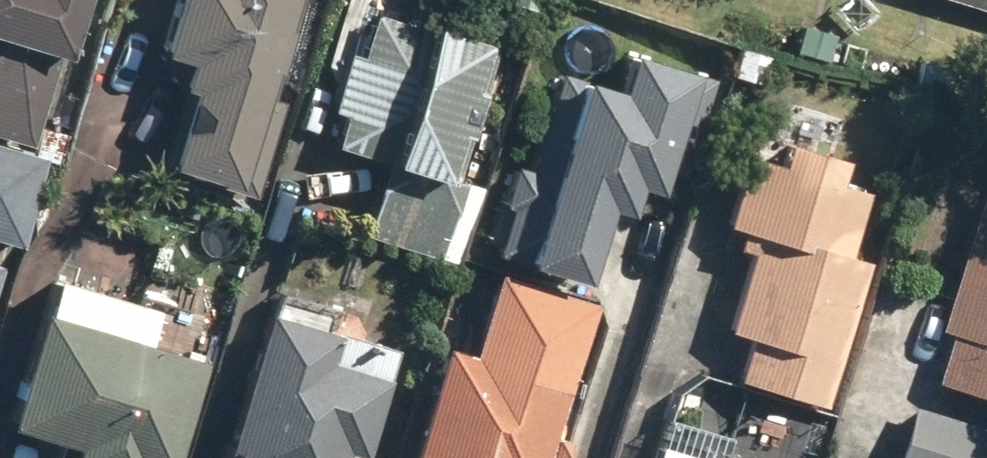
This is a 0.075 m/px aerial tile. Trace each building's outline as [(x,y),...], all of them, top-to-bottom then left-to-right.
[(29,144),(76,0),(0,0),(0,134),(29,144)] [(152,51),(180,60),(172,87),(181,89),(157,167),(248,195),(275,107),(258,102),(290,0),(167,0),(152,51)] [(986,14),(986,0),(943,0),(986,14)] [(480,43),(372,9),(360,48),(347,44),(328,105),(339,109),(328,144),(383,161),(359,237),(436,261),(460,185),(438,178),(480,43)] [(624,90),(568,72),(539,165),(520,159),(508,199),(515,201),(501,245),(600,276),(624,200),(643,206),(650,185),(686,196),(728,63),(642,35),(624,90)] [(0,141),(0,239),(17,244),(44,154),(0,141)] [(750,232),(720,330),(745,337),(733,379),(821,406),(865,260),(845,254),(864,192),(833,183),(841,158),(783,141),(776,164),(744,155),(723,224),(750,232)] [(982,184),(935,329),(946,333),(930,382),(986,401),(986,186),(982,184)] [(493,274),(468,354),(438,344),(402,457),(598,457),(614,409),(563,393),(591,304),(493,274)] [(38,307),(0,425),(69,447),(65,457),(171,457),(203,360),(38,307)] [(263,311),(218,457),(341,457),(342,454),(354,457),(360,457),(383,382),(323,364),(333,332),(263,311)] [(911,406),(894,457),(986,457),(986,430),(911,406)]
